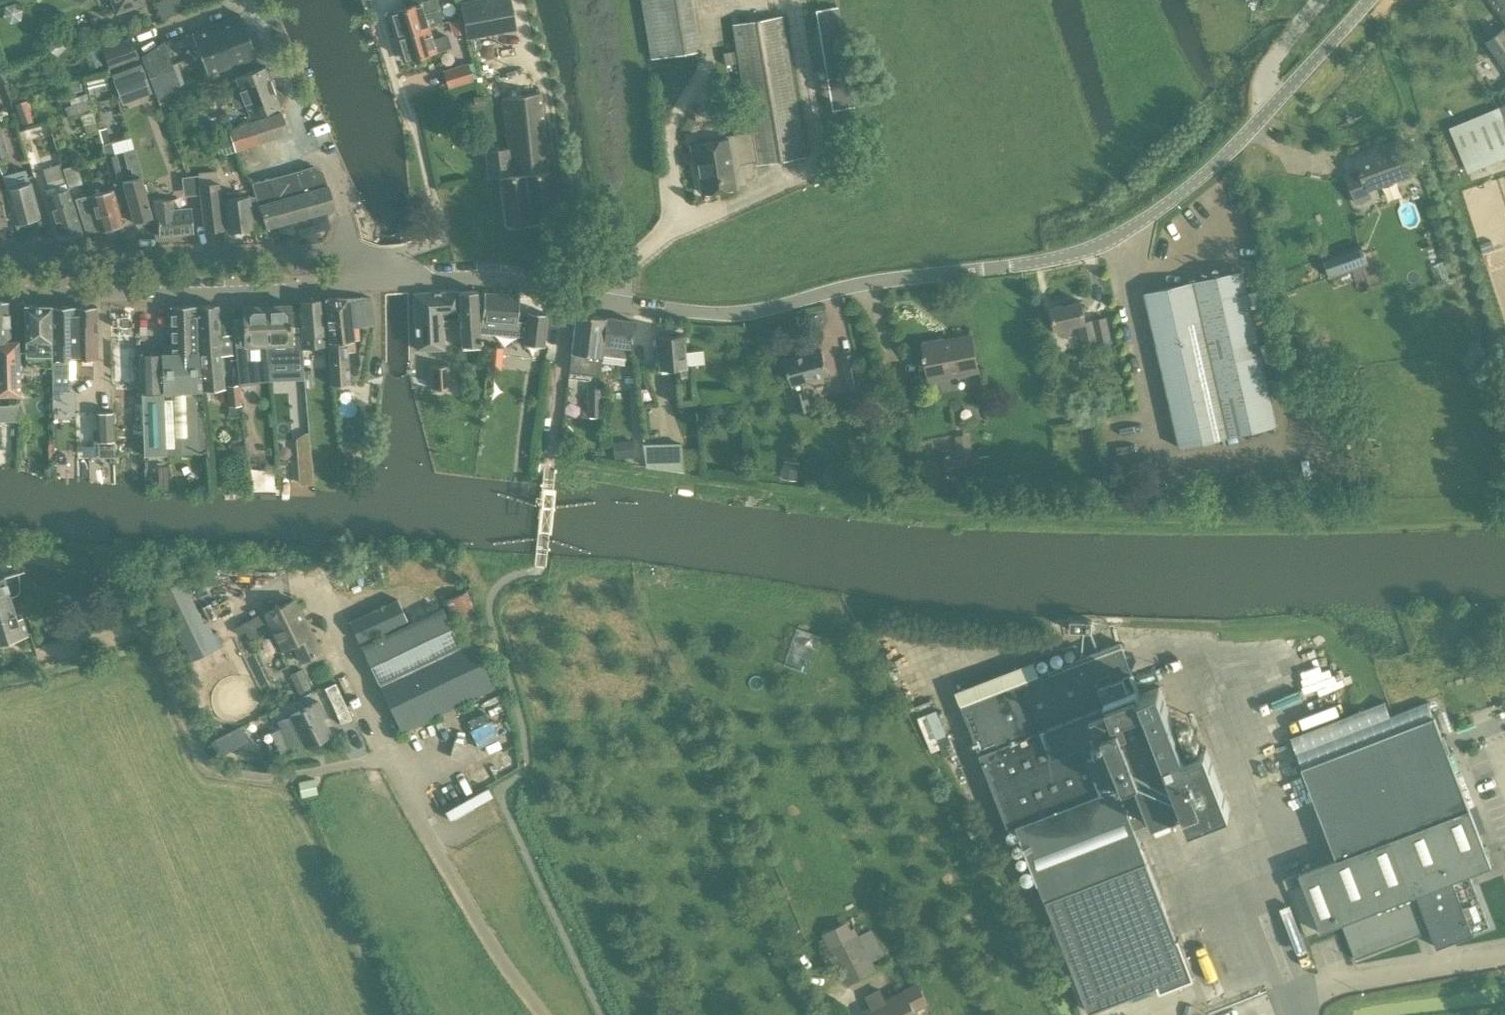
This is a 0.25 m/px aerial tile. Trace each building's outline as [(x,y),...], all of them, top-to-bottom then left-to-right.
[(115,14),(143,4),(142,0),(110,0),(115,14)] [(442,22),(438,11),(440,10),(437,0),(431,0),(389,13),(396,36),(442,22)] [(460,4),(466,37),(516,29),(510,0),(471,0),(459,2),(460,4)] [(699,51),(691,0),(641,0),(651,58),(699,51)] [(1504,20),(1504,0),(1491,0),(1504,20)] [(832,110),(854,106),(837,7),(815,10),(832,110)] [(240,15),(191,32),(198,54),(247,37),(240,15)] [(756,165),(805,157),(782,16),(733,24),(750,131),(725,135),(726,139),(691,145),(694,165),(697,165),(702,193),(735,187),(731,165),(755,161),(756,165)] [(464,32),(460,18),(448,21),(453,36),(464,32)] [(442,22),(396,36),(403,61),(452,47),(448,34),(433,38),(429,27),(442,23),(442,22)] [(1486,41),(1504,68),(1504,28),(1486,41)] [(247,37),(198,54),(205,75),(254,58),(247,37)] [(138,59),(131,38),(102,48),(109,68),(138,59)] [(171,74),(158,43),(151,50),(162,78),(171,74)] [(162,78),(151,50),(143,56),(153,82),(162,78)] [(118,95),(146,84),(137,62),(109,73),(118,95)] [(448,87),(473,79),(468,63),(444,70),(448,87)] [(235,78),(237,85),(227,89),(234,108),(245,104),(249,116),(281,105),(280,103),(283,98),(281,92),(275,89),(266,66),(235,78)] [(70,94),(82,90),(79,80),(67,85),(70,94)] [(556,219),(549,171),(551,171),(541,92),(503,97),(510,147),(485,150),(489,178),(500,177),(507,226),(556,219)] [(90,100),(65,107),(68,118),(93,111),(90,100)] [(26,101),(15,104),(21,125),(33,121),(26,101)] [(1449,127),(1468,174),(1504,159),(1504,105),(1449,127)] [(175,110),(162,115),(172,141),(185,136),(175,110)] [(268,117),(275,138),(287,133),(280,113),(268,117)] [(256,121),(263,142),(275,138),(268,117),(256,121)] [(263,142),(256,121),(244,125),(251,145),(263,142)] [(9,156),(0,124),(0,158),(9,156)] [(228,130),(235,151),(251,145),(244,125),(228,130)] [(1356,161),(1360,170),(1347,175),(1357,203),(1371,197),(1368,190),(1412,173),(1400,140),(1373,150),(1374,154),(1356,161)] [(133,178),(121,182),(133,222),(136,221),(137,225),(150,221),(149,217),(152,216),(141,177),(143,177),(135,149),(123,152),(127,168),(130,167),(133,178)] [(116,154),(105,157),(110,176),(121,173),(116,154)] [(46,194),(59,235),(60,236),(82,234),(60,164),(61,164),(58,156),(41,162),(43,169),(42,169),(49,188),(45,189),(46,194)] [(62,168),(68,187),(83,184),(77,164),(62,168)] [(313,165),(293,171),(251,183),(255,196),(257,205),(258,205),(265,226),(265,228),(334,209),(327,184),(322,169),(313,165)] [(25,169),(2,175),(6,188),(15,222),(17,221),(21,224),(27,222),(29,218),(39,216),(30,181),(29,182),(25,169)] [(189,193),(198,192),(196,176),(187,177),(189,193)] [(223,230),(218,183),(199,185),(205,232),(222,230),(223,230)] [(91,198),(76,202),(86,233),(101,229),(106,233),(112,231),(114,226),(123,224),(113,189),(90,195),(91,198)] [(257,205),(255,196),(248,197),(248,196),(224,199),(228,231),(239,229),(240,232),(250,231),(249,228),(265,226),(258,205),(257,205)] [(155,217),(157,217),(159,237),(193,233),(191,208),(178,210),(178,207),(174,201),(171,201),(171,200),(153,202),(155,217)] [(1361,245),(1324,258),(1330,277),(1368,264),(1362,247),(1361,245)] [(1180,448),(1278,426),(1242,270),(1144,292),(1180,448)] [(412,292),(414,350),(444,348),(443,326),(447,326),(446,320),(458,320),(457,290),(412,292)] [(457,290),(458,320),(459,344),(478,343),(478,340),(480,340),(480,336),(478,336),(478,332),(477,315),(476,290),(457,290)] [(477,315),(478,332),(523,336),(523,343),(543,345),(546,312),(526,311),(525,320),(515,319),(517,294),(483,291),(481,316),(477,315)] [(371,297),(349,296),(324,298),(324,299),(327,323),(330,364),(332,384),(350,383),(347,351),(354,351),(353,339),(359,339),(358,326),(375,325),(375,324),(372,298),(371,297)] [(324,332),(321,299),(299,301),(299,310),(300,347),(326,346),(324,332)] [(242,305),(242,317),(232,317),(239,384),(240,385),(248,384),(255,374),(248,357),(251,350),(257,346),(264,345),(267,345),(266,301),(256,302),(253,304),(242,305)] [(266,301),(267,345),(268,364),(301,363),(300,347),(299,310),(290,310),(291,303),(278,303),(276,301),(266,301)] [(10,342),(9,334),(8,302),(0,302),(0,342),(10,342)] [(1056,329),(1057,329),(1058,333),(1061,336),(1069,334),(1071,331),(1070,326),(1079,324),(1083,339),(1089,338),(1090,340),(1097,339),(1098,344),(1111,341),(1106,318),(1086,322),(1081,302),(1051,308),(1056,329)] [(51,305),(25,305),(25,331),(26,366),(52,366),(53,366),(53,358),(52,331),(51,305)] [(74,306),(51,305),(52,331),(53,358),(53,366),(52,366),(51,398),(60,398),(60,390),(69,390),(69,358),(72,358),(75,358),(75,356),(74,344),(74,331),(74,306)] [(202,391),(191,305),(169,305),(170,343),(171,343),(171,352),(141,353),(144,455),(208,452),(202,391)] [(231,334),(219,335),(217,305),(191,305),(202,391),(225,388),(222,355),(232,355),(231,334)] [(96,306),(74,306),(74,331),(74,344),(75,356),(75,358),(89,358),(97,358),(96,331),(96,306)] [(135,306),(110,306),(112,390),(137,391),(135,306)] [(569,372),(600,375),(601,354),(605,317),(574,313),(570,351),(571,351),(569,372)] [(628,357),(633,320),(605,317),(601,354),(628,357)] [(21,395),(19,340),(18,340),(18,334),(9,334),(10,342),(0,342),(0,396),(21,395)] [(675,375),(686,374),(684,334),(654,336),(656,369),(675,368),(675,375)] [(924,344),(930,380),(978,371),(972,335),(924,344)] [(499,368),(502,347),(488,345),(486,366),(499,368)] [(785,360),(792,385),(793,385),(795,393),(793,394),(798,413),(813,409),(808,390),(804,391),(801,382),(829,375),(822,351),(785,360)] [(853,352),(841,355),(850,391),(863,388),(853,352)] [(450,387),(449,365),(429,366),(431,388),(450,387)] [(304,369),(305,385),(315,385),(314,369),(304,369)] [(242,405),(240,385),(239,384),(226,385),(228,406),(229,406),(230,416),(242,415),(241,405),(242,405)] [(601,416),(600,388),(587,388),(587,416),(601,416)] [(18,405),(0,405),(0,421),(18,421),(18,405)] [(112,412),(97,413),(98,441),(114,440),(112,412)] [(313,484),(308,433),(305,433),(296,439),(300,485),(313,484)] [(972,452),(970,434),(956,436),(958,454),(972,452)] [(354,442),(342,443),(344,457),(356,456),(354,442)] [(681,443),(642,443),(645,467),(684,472),(681,443)] [(397,565),(398,574),(422,571),(421,562),(397,565)] [(11,600),(10,596),(14,595),(16,594),(17,592),(17,591),(18,590),(17,573),(0,577),(0,604),(11,600)] [(183,580),(156,592),(188,658),(222,642),(216,630),(213,632),(208,621),(203,623),(183,580)] [(463,592),(442,602),(460,640),(482,630),(463,592)] [(11,600),(0,604),(0,643),(27,635),(22,618),(16,620),(11,600)] [(294,600),(265,614),(283,649),(294,644),(302,661),(320,652),(294,600)] [(350,621),(359,641),(406,620),(398,600),(350,621)] [(443,607),(362,645),(379,681),(460,644),(443,607)] [(461,646),(460,644),(379,681),(402,730),(495,687),(473,641),(461,646)] [(1121,644),(961,705),(995,793),(1009,828),(1017,825),(1046,899),(1147,860),(1134,827),(1153,820),(1153,822),(1186,810),(1192,824),(1231,809),(1207,746),(1187,754),(1186,750),(1183,752),(1159,686),(1140,693),(1137,686),(1133,688),(1128,675),(1132,674),(1121,644)] [(1318,659),(1243,687),(1265,744),(1340,716),(1318,659)] [(289,674),(297,692),(310,686),(301,668),(289,674)] [(302,741),(305,748),(332,735),(324,718),(327,717),(319,700),(289,715),(290,717),(279,722),(291,747),(302,741)] [(1337,858),(1299,873),(1321,931),(1342,923),(1355,959),(1430,930),(1437,947),(1474,933),(1473,932),(1490,925),(1470,874),(1491,866),(1434,717),(1301,768),(1337,858)] [(299,780),(302,795),(318,793),(316,778),(299,780)] [(1147,860),(1046,899),(1089,1011),(1158,985),(1161,992),(1194,979),(1179,939),(1177,940),(1147,860)] [(1300,884),(1296,875),(1284,880),(1288,889),(1300,884)] [(824,935),(848,984),(875,970),(851,921),(824,935)] [(905,990),(885,1001),(880,992),(869,997),(873,1007),(865,1011),(867,1014),(917,1014),(914,1009),(928,1002),(918,984),(905,990)]
